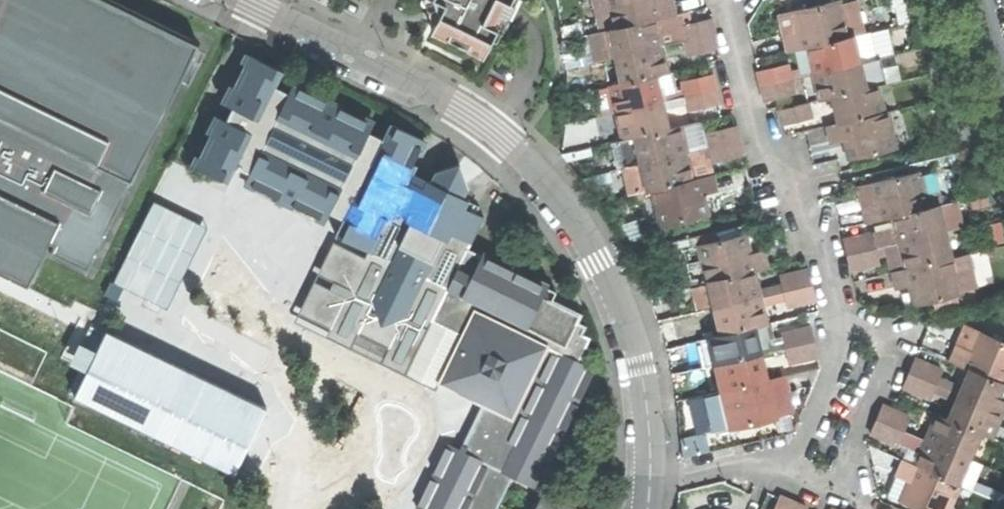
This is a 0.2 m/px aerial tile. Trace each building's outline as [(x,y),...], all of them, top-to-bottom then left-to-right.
[(29,285),(51,241),(55,244),(51,252),(89,270),(196,40),(113,0),(0,0),(0,272),(29,285)] [(438,3),(441,13),(432,29),(485,54),(499,27),(492,23),(504,0),(437,0),(438,3)] [(603,31),(675,14),(677,13),(674,0),(595,0),(603,31)] [(811,46),(856,36),(866,33),(859,1),(842,5),(841,0),(839,0),(794,11),(797,22),(799,30),(787,33),(791,51),(811,46)] [(603,60),(618,56),(663,45),(682,41),(679,28),(675,14),(603,31),(596,33),(603,60)] [(684,24),(687,39),(716,32),(712,17),(684,24)] [(691,54),(719,48),(716,32),(687,39),(691,54)] [(814,59),(817,72),(862,61),(856,36),(811,46),(814,59)] [(618,56),(624,82),(658,73),(669,71),(666,58),(663,45),(618,56)] [(515,477),(537,488),(595,370),(587,366),(595,350),(587,345),(591,338),(583,334),(587,325),(581,321),(584,313),(555,300),(559,292),(470,247),(485,216),(462,205),(471,186),(465,174),(460,163),(437,170),(429,188),(407,178),(425,139),(393,122),(384,139),(371,133),(375,124),(294,84),(290,92),(278,87),(285,71),(251,54),(227,103),(233,106),(227,120),(220,118),(195,165),(229,183),(238,168),(250,174),(247,181),(326,221),(331,214),(344,219),(336,234),(369,249),(448,289),(433,320),(465,336),(441,382),(484,403),(461,449),(450,444),(418,508),(499,508),(515,477)] [(823,100),(835,97),(868,89),(862,61),(817,72),(820,86),(823,100)] [(760,70),(764,84),(793,77),(789,63),(760,70)] [(613,84),(619,111),(665,100),(662,88),(658,73),(624,82),(613,84)] [(713,73),(685,80),(688,95),(717,89),(713,73)] [(767,99),(797,92),(793,77),(764,84),(767,99)] [(838,110),(841,122),(886,111),(880,86),(868,89),(835,97),(838,110)] [(720,102),(717,89),(688,95),(691,109),(720,102)] [(626,138),(636,136),(672,127),(668,113),(665,100),(619,111),(626,138)] [(784,124),(814,117),(811,103),(781,109),(784,124)] [(851,159),(898,147),(890,111),(886,111),(841,122),(829,125),(833,142),(846,139),(848,147),(851,159)] [(636,136),(643,163),(689,151),(685,137),(682,124),(672,127),(636,136)] [(741,141),(738,125),(709,132),(713,148),(741,141)] [(745,155),(741,141),(713,148),(716,162),(745,155)] [(633,194),(654,188),(696,178),(692,164),(689,151),(643,163),(626,167),(633,194)] [(869,221),(897,214),(943,203),(936,172),(921,176),(920,171),(874,183),(876,192),(878,200),(864,203),(869,221)] [(663,224),(711,213),(708,201),(706,194),(719,191),(715,174),(696,178),(654,188),(663,224)] [(137,235),(164,248),(183,208),(156,194),(137,235)] [(943,203),(897,214),(900,226),(903,241),(947,231),(964,227),(958,200),(943,203)] [(903,241),(900,226),(875,233),(879,247),(903,241)] [(903,241),(910,268),(953,257),(947,231),(903,241)] [(849,254),(879,247),(875,233),(845,239),(849,254)] [(709,281),(712,280),(756,270),(769,267),(765,250),(751,253),(750,246),(747,234),(700,245),(709,281)] [(436,392),(441,382),(465,336),(433,320),(413,360),(319,312),(345,256),(361,264),(366,256),(334,240),(293,319),(436,392)] [(895,261),(898,271),(910,268),(903,241),(879,247),(881,255),(893,252),(895,261)] [(883,261),(881,255),(879,247),(849,254),(853,269),(883,261)] [(413,360),(433,320),(448,289),(369,249),(366,256),(361,264),(345,256),(319,312),(413,360)] [(963,291),(977,287),(969,254),(953,257),(910,268),(898,271),(894,272),(898,287),(910,285),(912,294),(915,305),(935,300),(937,310),(962,304),(959,294),(963,291)] [(712,280),(718,307),(762,297),(760,288),(758,281),(756,270),(712,280)] [(783,277),(784,283),(786,291),(815,284),(812,270),(783,277)] [(784,283),(760,288),(762,297),(786,291),(784,283)] [(819,299),(815,284),(786,291),(789,306),(819,299)] [(718,307),(724,334),(759,326),(768,323),(765,309),(762,297),(718,307)] [(963,311),(962,304),(937,310),(939,317),(963,311)] [(714,336),(720,363),(765,352),(762,340),(759,326),(724,334),(714,336)] [(784,333),(788,347),(816,340),(813,326),(784,333)] [(972,368),(1003,382),(1003,341),(980,331),(977,339),(972,349),(961,344),(954,360),(972,368)] [(236,476),(268,410),(107,334),(75,401),(236,476)] [(791,362),(820,355),(816,340),(788,347),(791,362)] [(720,363),(727,390),(771,380),(768,366),(765,352),(720,363)] [(939,384),(945,369),(917,357),(911,372),(939,384)] [(962,393),(1003,411),(1003,382),(972,368),(966,382),(962,393)] [(933,397),(939,384),(911,372),(905,386),(933,397)] [(734,426),(782,415),(779,403),(777,395),(789,392),(786,376),(771,380),(727,390),(725,390),(734,426)] [(713,426),(728,423),(722,392),(707,395),(713,426)] [(950,419),(981,432),(994,437),(1003,413),(1003,411),(962,393),(956,406),(950,419)] [(884,405),(879,418),(907,430),(913,417),(884,405)] [(935,427),(929,440),(970,457),(981,432),(950,419),(940,414),(935,427)] [(901,445),(903,440),(907,430),(879,418),(872,433),(901,445)] [(903,440),(925,450),(929,440),(907,430),(903,440)] [(911,447),(906,459),(960,482),(970,457),(929,440),(925,450),(924,451),(924,453),(911,447)] [(928,508),(951,508),(962,483),(960,482),(906,459),(899,475),(911,480),(908,487),(903,498),(928,508)] [(552,494),(545,508),(584,508),(552,494)] [(795,502),(783,497),(777,508),(793,508),(795,502)]
